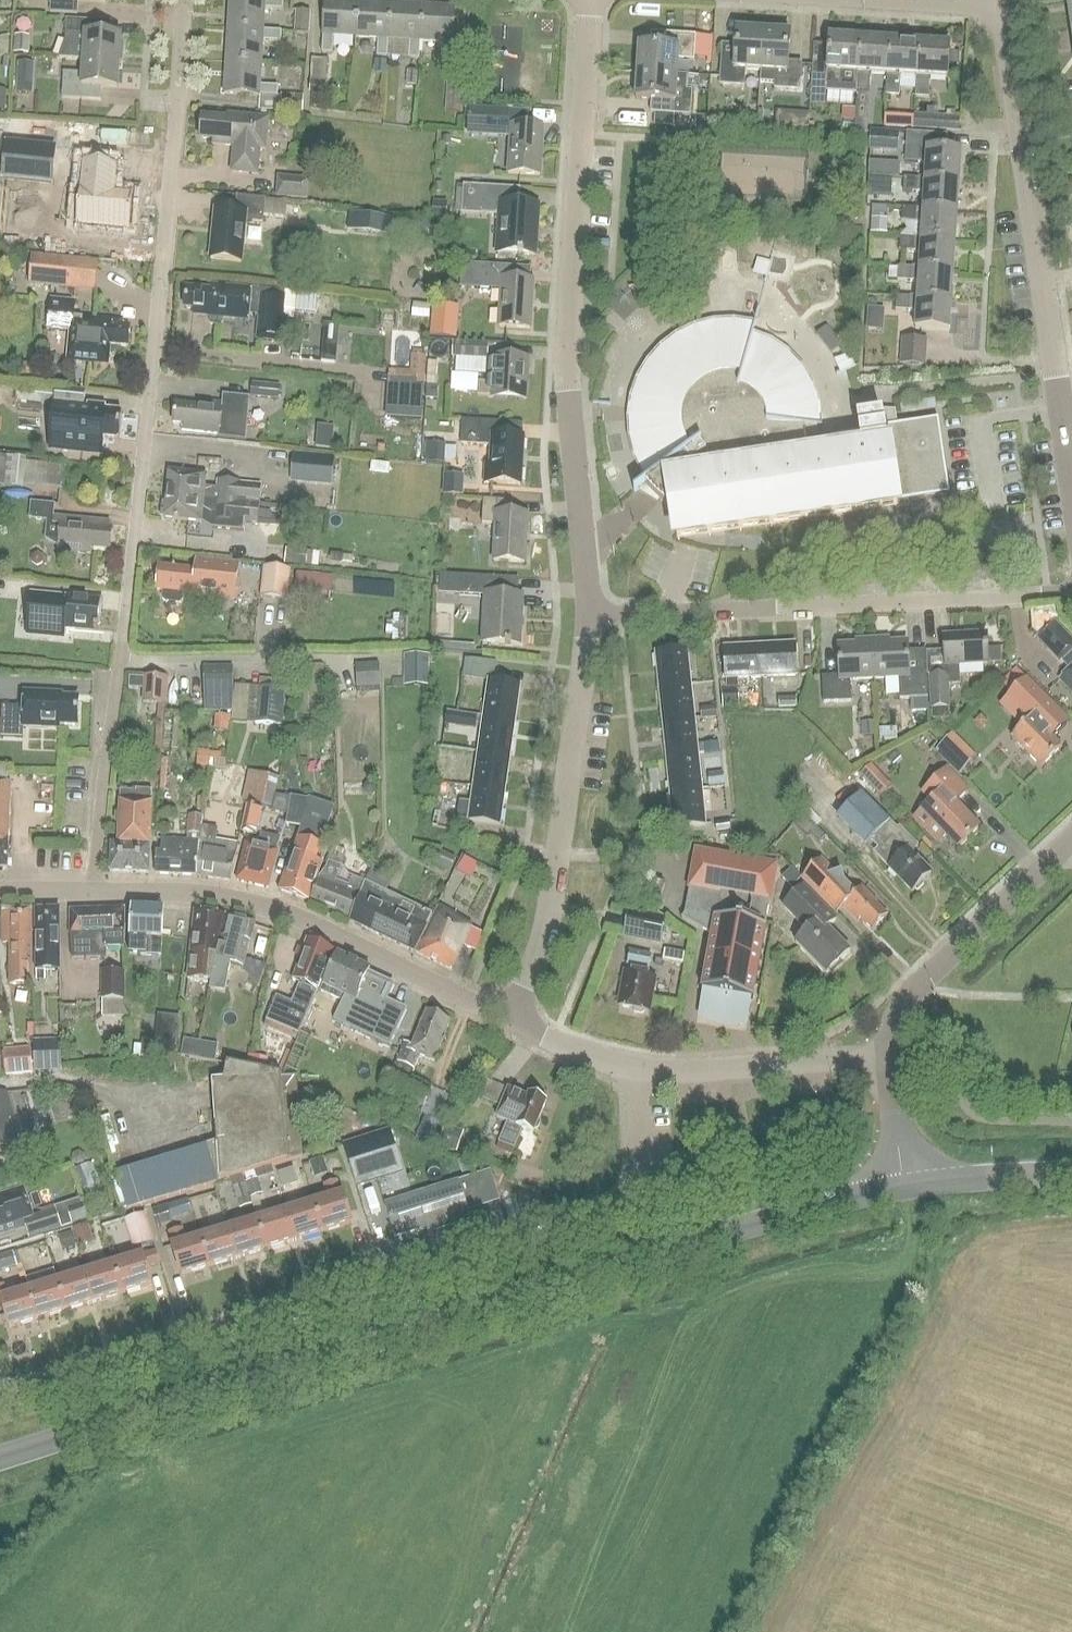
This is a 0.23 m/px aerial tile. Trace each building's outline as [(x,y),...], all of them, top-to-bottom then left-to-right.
[(48,12),(77,13),(78,0),(49,0),(48,12)] [(256,28),(265,28),(266,6),(283,7),(283,0),(230,0),(229,27),(256,28)] [(356,33),(358,1),(346,0),(325,0),(323,51),(332,52),(334,32),(356,33)] [(390,2),(358,1),(356,33),(379,35),(378,53),(388,53),(389,35),(390,2)] [(413,55),(420,55),(423,4),(390,2),(389,35),(414,37),(413,55)] [(455,6),(423,4),(420,55),(422,56),(423,36),(446,38),(445,57),(453,57),(455,6)] [(312,9),(300,8),(298,29),(310,30),(312,9)] [(62,59),(85,60),(122,61),(122,51),(125,51),(126,38),(123,38),(123,35),(113,35),(113,22),(68,20),(67,42),(62,58),(62,59)] [(493,94),(522,94),(524,25),(495,25),(493,94)] [(265,28),(256,28),(229,27),(227,58),(256,60),(263,60),(264,38),(282,39),(282,29),(265,28)] [(746,68),(761,69),(764,30),(737,28),(736,44),(723,43),(720,83),(745,85),(746,68)] [(791,32),(764,30),(761,69),(777,71),(775,87),(800,89),(802,63),(789,62),(791,32)] [(639,43),(637,70),(677,73),(678,59),(694,60),(696,35),(652,32),(651,44),(639,43)] [(29,35),(14,34),(13,53),(28,54),(29,35)] [(855,92),(857,73),(859,38),(831,36),(829,63),(827,90),(839,91),(855,92)] [(886,75),(887,75),(889,40),(859,38),(857,73),(855,92),(870,93),(871,74),(886,75)] [(900,76),(915,77),(916,77),(918,42),(889,40),(887,75),(886,75),(885,94),(898,95),(900,76)] [(918,42),(916,77),(915,77),(914,96),(928,97),(930,78),(945,79),(946,64),(947,52),(948,44),(918,42)] [(961,53),(947,52),(946,64),(960,65),(961,53)] [(263,60),(256,60),(227,58),(226,91),(256,92),(278,93),(279,82),(262,82),(263,60)] [(387,60),(375,59),(373,72),(386,73),(387,60)] [(122,61),(85,60),(85,74),(66,73),(65,99),(104,100),(105,87),(121,87),(122,61)] [(813,62),(810,103),(826,104),(827,90),(829,63),(813,62)] [(21,65),(20,96),(33,96),(34,66),(21,65)] [(417,70),(407,69),(406,84),(416,85),(417,70)] [(465,71),(450,70),(448,107),(463,108),(465,71)] [(687,74),(677,73),(637,70),(635,99),(650,100),(650,111),(654,112),(653,125),(673,126),(674,113),(690,114),(692,90),(686,89),(687,74)] [(325,95),(326,83),(309,81),(308,93),(325,95)] [(305,110),(306,97),(283,96),(283,109),(305,110)] [(312,107),(325,108),(326,99),(313,98),(312,107)] [(469,108),(468,132),(511,134),(509,173),(539,175),(542,127),(526,126),(527,112),(528,112),(528,111),(506,110),(469,108)] [(855,109),(842,108),(841,119),(854,120),(855,109)] [(809,126),(810,111),(794,110),(793,125),(809,126)] [(233,169),(256,171),(260,171),(262,147),(266,147),(269,115),(227,111),(227,116),(203,114),(201,135),(213,136),(213,141),(235,143),(233,169)] [(899,112),(885,112),(884,126),(898,127),(899,112)] [(941,130),(942,115),(915,113),(914,128),(941,130)] [(867,120),(855,119),(855,130),(867,131),(867,120)] [(869,150),(885,151),(886,130),(870,129),(869,150)] [(961,151),(946,150),(947,134),(907,132),(905,162),(924,163),(923,177),(923,179),(959,181),(961,151)] [(6,146),(2,179),(50,184),(53,151),(6,146)] [(88,189),(84,224),(138,229),(141,204),(142,193),(122,191),(125,164),(92,161),(90,189),(88,189)] [(869,161),(868,176),(887,177),(888,162),(869,161)] [(887,177),(868,176),(867,197),(891,198),(892,177),(887,177)] [(959,181),(923,179),(923,177),(905,176),(904,191),(922,192),(921,208),(921,209),(957,211),(959,181)] [(79,207),(80,177),(66,177),(65,207),(79,207)] [(306,202),(307,182),(279,179),(277,199),(306,202)] [(482,186),(480,213),(500,215),(498,251),(518,252),(518,254),(525,254),(525,253),(535,253),(539,205),(520,204),(521,189),(482,186)] [(243,220),(256,221),(260,221),(263,198),(256,197),(235,195),(234,213),(214,211),(210,259),(239,261),(243,220)] [(447,202),(434,201),(433,216),(446,217),(447,202)] [(957,211),(921,209),(921,208),(902,207),(902,220),(920,221),(919,237),(919,238),(955,241),(957,211)] [(391,236),(393,218),(371,215),(368,233),(391,236)] [(871,218),(871,233),(886,233),(887,219),(871,218)] [(917,266),(917,268),(954,270),(955,241),(919,238),(919,237),(901,236),(900,250),(918,251),(917,266)] [(32,256),(29,283),(73,287),(76,260),(32,256)] [(771,262),(757,258),(753,274),(766,278),(771,262)] [(462,264),(461,288),(489,290),(502,290),(500,327),(530,328),(532,280),(512,279),(513,266),(491,265),(462,264)] [(952,300),(954,270),(917,268),(917,266),(899,265),(899,268),(889,267),(888,279),(917,281),(916,297),(915,298),(952,300)] [(246,306),(245,314),(261,315),(258,339),(284,342),(287,318),(282,317),(284,298),(259,295),(260,290),(247,288),(247,289),(233,287),(211,285),(211,291),(186,288),(184,308),(193,309),(192,315),(207,316),(207,321),(210,324),(219,325),(222,322),(223,318),(231,318),(232,304),(246,306)] [(284,308),(316,309),(317,291),(285,290),(284,308)] [(952,300),(915,298),(916,297),(896,296),(895,310),(914,311),(913,328),(950,330),(952,300)] [(46,329),(69,331),(66,359),(107,363),(108,345),(126,346),(128,326),(121,326),(122,320),(73,316),(75,300),(49,297),(46,329)] [(432,305),(429,337),(456,340),(459,307),(432,305)] [(672,509),(677,540),(897,507),(896,502),(949,494),(938,418),(890,425),(888,413),(874,415),(864,416),(857,417),(859,430),(832,434),(831,425),(836,425),(836,424),(816,423),(816,417),(816,412),(815,407),(814,401),(813,396),(811,391),(809,385),(807,380),(804,376),(801,371),(798,366),(795,362),(791,358),(787,354),(783,351),(778,348),(774,345),(769,342),(764,340),(759,338),(752,336),(759,307),(758,306),(753,325),(747,324),(741,323),(735,322),(729,322),(723,322),(718,323),(712,324),(706,325),(697,328),(692,313),(690,314),(695,328),(690,330),(685,333),(680,336),(675,339),(670,342),(665,346),(661,350),(657,354),(653,359),(650,363),(646,368),(643,373),(641,378),(638,384),(636,389),(635,395),(633,401),(633,405),(629,404),(629,406),(632,406),(632,415),(631,420),(632,426),(632,432),(633,438),(634,443),(636,449),(638,455),(640,460),(643,465),(645,470),(650,477),(633,489),(634,491),(645,483),(648,487),(652,491),(658,498),(663,502),(667,506),(672,509)] [(925,367),(927,338),(901,337),(900,365),(925,367)] [(456,357),(455,371),(486,374),(487,359),(488,359),(489,343),(453,340),(452,357),(456,357)] [(323,342),(321,361),(336,362),(337,343),(323,342)] [(395,370),(395,385),(424,387),(427,355),(411,354),(410,371),(395,370)] [(836,374),(858,364),(858,363),(853,365),(848,355),(836,360),(841,371),(836,373),(836,374)] [(493,395),(493,398),(525,399),(527,359),(495,357),(494,384),(479,383),(478,395),(493,395)] [(45,365),(21,362),(19,379),(43,382),(45,365)] [(64,386),(85,388),(86,378),(65,375),(64,386)] [(254,382),(253,395),(279,398),(280,385),(254,382)] [(85,391),(56,388),(17,383),(15,401),(53,405),(49,447),(101,452),(102,438),(118,439),(121,412),(105,411),(105,407),(86,405),(86,407),(83,407),(85,391)] [(426,386),(426,398),(436,399),(437,386),(426,386)] [(176,402),(174,422),(182,423),(182,429),(220,433),(219,436),(218,436),(218,437),(246,439),(250,396),(223,394),(223,395),(228,395),(227,404),(223,403),(223,402),(200,400),(200,405),(176,402)] [(936,406),(934,398),(900,403),(901,412),(936,406)] [(520,484),(523,436),(502,435),(502,422),(462,419),(461,443),(492,445),(491,463),(485,463),(484,482),(520,484)] [(446,444),(425,443),(424,462),(444,463),(446,444)] [(293,452),(291,482),(332,486),(335,456),(293,452)] [(6,457),(4,486),(23,488),(25,458),(6,457)] [(60,468),(29,468),(29,483),(59,483),(60,468)] [(168,471),(165,495),(203,499),(236,503),(257,506),(257,504),(259,487),(238,485),(238,483),(217,480),(216,488),(204,487),(205,476),(168,471)] [(464,475),(443,474),(442,495),(463,497),(464,475)] [(257,504),(257,506),(236,503),(203,499),(165,495),(163,519),(200,523),(201,513),(214,514),(212,528),(243,531),(244,523),(269,526),(271,506),(257,504)] [(497,525),(495,561),(524,563),(527,513),(513,512),(513,500),(484,498),(482,524),(497,525)] [(53,505),(31,502),(29,519),(46,521),(44,539),(58,540),(57,550),(58,550),(57,556),(78,559),(79,553),(89,553),(90,547),(109,550),(111,530),(104,529),(105,523),(52,517),(53,505)] [(463,517),(448,516),(448,531),(463,532),(463,517)] [(307,551),(286,549),(284,563),(306,566),(307,551)] [(43,556),(37,552),(31,556),(31,562),(37,565),(43,562),(43,556)] [(163,591),(162,599),(165,603),(180,604),(184,602),(184,593),(201,595),(202,586),(210,587),(210,590),(234,593),(237,563),(196,558),(195,569),(159,565),(156,590),(163,591)] [(287,599),(290,569),(264,566),(261,596),(287,599)] [(333,577),(296,572),(294,589),(331,594),(333,577)] [(442,574),(441,592),(460,593),(461,575),(442,574)] [(511,647),(511,644),(519,645),(522,595),(494,594),(495,577),(463,575),(462,594),(485,595),(482,643),(505,644),(505,646),(511,647)] [(395,593),(396,579),(335,577),(335,591),(395,593)] [(75,627),(98,630),(98,625),(100,623),(101,617),(99,614),(100,601),(32,594),(28,633),(64,637),(65,626),(66,627),(66,628),(75,629),(75,627)] [(436,613),(435,635),(448,635),(449,613),(436,613)] [(1054,620),(1052,618),(1032,620),(1032,630),(1038,636),(1054,620)] [(1054,620),(1037,637),(1061,662),(1063,660),(1070,668),(1059,678),(1071,692),(1071,638),(1054,620)] [(960,683),(959,665),(989,663),(987,633),(944,635),(946,665),(947,665),(947,674),(930,675),(932,708),(932,719),(949,718),(948,707),(949,707),(948,684),(960,683)] [(886,638),(873,639),(875,678),(899,677),(900,699),(910,698),(910,712),(929,711),(927,671),(910,672),(908,642),(890,642),(886,638)] [(851,679),(875,678),(873,639),(861,640),(857,644),(839,645),(840,675),(823,676),(824,702),(852,701),(851,679)] [(454,642),(453,649),(475,650),(475,643),(454,642)] [(796,643),(760,645),(760,661),(761,676),(798,674),(797,661),(796,643)] [(760,645),(724,647),(726,678),(734,678),(761,676),(760,661),(760,645)] [(656,652),(656,661),(659,687),(689,684),(686,649),(656,652)] [(404,654),(403,685),(427,685),(428,654),(404,654)] [(1041,655),(1030,667),(1045,682),(1056,670),(1041,655)] [(378,662),(358,661),(358,685),(378,685),(378,662)] [(307,663),(294,663),(293,676),(307,676),(307,663)] [(233,682),(232,666),(206,667),(206,696),(229,695),(228,682),(233,682)] [(143,689),(142,703),(165,704),(167,677),(143,676),(143,678),(129,678),(128,688),(143,689)] [(260,678),(259,686),(272,687),(272,679),(260,678)] [(1026,678),(1010,694),(1033,716),(1011,737),(1041,768),(1062,747),(1053,738),(1070,722),(1026,678)] [(488,681),(482,716),(514,721),(519,685),(488,681)] [(689,684),(659,687),(662,722),(693,719),(689,684)] [(282,723),(284,688),(272,687),(259,686),(257,722),(282,723)] [(738,691),(722,692),(723,708),(739,707),(738,691)] [(1,706),(0,733),(0,736),(22,738),(22,728),(48,729),(48,726),(77,727),(78,699),(60,698),(61,695),(24,693),(23,707),(1,706)] [(796,697),(779,698),(779,707),(796,707),(796,697)] [(715,716),(714,707),(700,709),(701,717),(715,716)] [(477,715),(458,712),(456,725),(475,728),(477,715)] [(218,714),(217,730),(230,731),(230,715),(218,714)] [(482,716),(477,751),(509,755),(514,721),(482,716)] [(662,722),(666,756),(696,754),(693,719),(662,722)] [(876,736),(875,721),(861,722),(861,737),(876,736)] [(966,747),(952,733),(937,748),(951,762),(966,747)] [(704,753),(720,751),(719,742),(703,744),(704,753)] [(477,751),(472,786),(503,791),(509,755),(477,751)] [(696,754),(666,756),(669,792),(700,789),(696,754)] [(923,791),(932,800),(915,817),(939,842),(946,835),(958,847),(979,827),(955,802),(967,790),(946,768),(923,791)] [(247,769),(241,799),(270,804),(276,774),(247,769)] [(7,870),(10,784),(7,783),(8,771),(0,771),(0,870),(7,870)] [(724,784),(723,772),(707,774),(709,786),(724,784)] [(892,786),(882,775),(870,787),(881,797),(892,786)] [(367,795),(373,795),(377,791),(377,786),(373,782),(367,782),(364,786),(364,791),(367,795)] [(503,791),(472,786),(467,819),(498,824),(503,791)] [(119,791),(119,801),(118,801),(118,811),(114,813),(114,821),(117,824),(117,828),(124,828),(124,830),(133,830),(133,831),(139,831),(139,833),(150,834),(151,802),(151,790),(134,789),(134,791),(119,791)] [(700,789),(669,792),(673,827),(703,824),(700,789)] [(916,846),(899,828),(897,830),(861,794),(840,814),(867,842),(873,836),(882,845),(874,852),(911,891),(930,873),(910,852),(916,846)] [(299,827),(278,890),(307,899),(320,861),(317,860),(335,807),(309,798),(308,799),(289,796),(285,822),(299,827)] [(260,806),(246,804),(241,829),(256,832),(260,806)] [(201,827),(202,817),(189,815),(187,833),(200,834),(201,827)] [(280,820),(277,828),(283,830),(286,823),(280,820)] [(731,831),(730,821),(714,823),(716,833),(731,831)] [(238,844),(215,841),(217,829),(201,827),(200,834),(199,842),(199,848),(197,876),(229,881),(238,844)] [(124,830),(124,828),(117,828),(116,844),(110,843),(109,872),(148,873),(150,834),(139,833),(139,831),(133,831),(133,830),(124,830)] [(825,836),(817,828),(811,834),(819,842),(825,836)] [(156,874),(197,876),(199,848),(199,842),(200,834),(187,833),(186,841),(162,840),(161,855),(157,855),(156,874)] [(257,846),(256,845),(247,844),(244,858),(242,857),(237,881),(256,884),(268,887),(273,864),(279,837),(260,833),(257,846)] [(311,902),(350,917),(366,882),(352,877),(351,878),(344,875),(340,870),(347,851),(333,846),(327,861),(328,861),(326,868),(320,874),(311,902)] [(701,991),(704,991),(704,1000),(705,1000),(702,1018),(743,1025),(744,1020),(746,1020),(749,1000),(753,1000),(767,925),(759,923),(760,919),(766,921),(769,903),(770,903),(777,865),(694,850),(687,888),(688,888),(684,913),(681,919),(711,936),(701,991)] [(489,882),(495,868),(464,855),(458,869),(489,882)] [(844,906),(858,920),(861,918),(872,930),(887,915),(875,903),(876,902),(862,887),(855,893),(845,882),(842,872),(836,873),(821,858),(801,878),(820,897),(837,913),(844,906)] [(800,876),(805,872),(801,868),(796,873),(800,876)] [(372,869),(366,882),(350,917),(349,919),(397,942),(413,904),(386,891),(392,879),(372,869)] [(782,878),(790,886),(799,877),(791,869),(782,878)] [(659,896),(663,883),(645,877),(640,890),(659,896)] [(849,951),(825,926),(834,918),(803,885),(782,905),(807,932),(794,944),(824,975),(849,951)] [(397,942),(416,951),(433,914),(413,904),(397,942)] [(663,918),(664,917),(642,904),(637,912),(636,912),(631,936),(660,942),(664,918),(663,918)] [(438,906),(433,914),(416,951),(451,970),(470,925),(438,906)] [(70,910),(70,934),(71,934),(72,958),(107,957),(107,951),(125,951),(124,909),(70,910)] [(160,957),(162,940),(164,912),(132,909),(130,938),(129,955),(160,957)] [(31,910),(3,910),(3,942),(9,942),(10,984),(32,984),(31,910)] [(45,971),(59,971),(59,911),(36,911),(36,971),(45,971)] [(224,916),(195,913),(188,979),(211,982),(214,957),(224,916)] [(254,922),(227,916),(217,959),(212,992),(225,994),(230,963),(240,965),(254,922)] [(296,1041),(317,989),(319,990),(335,952),(308,940),(291,980),(298,983),(290,1002),(275,996),(262,1026),(296,1041)] [(646,1012),(653,976),(646,975),(650,956),(629,952),(618,1006),(646,1012)] [(337,953),(320,991),(342,1001),(334,1020),(390,1046),(390,1045),(389,1044),(405,1010),(386,1000),(393,985),(393,984),(368,973),(370,968),(338,953),(337,953)] [(126,971),(101,970),(101,999),(125,1000),(126,971)] [(36,979),(45,979),(45,971),(36,971),(36,979)] [(421,1105),(430,1085),(409,1076),(419,1054),(431,1060),(449,1021),(426,1011),(411,1044),(405,1041),(384,1088),(421,1105)] [(158,1014),(154,1057),(176,1059),(180,1016),(158,1014)] [(61,1070),(60,1038),(33,1039),(34,1071),(61,1070)] [(180,1055),(194,1059),(198,1042),(184,1039),(180,1055)] [(215,1046),(198,1042),(194,1059),(211,1063),(215,1046)] [(6,1075),(32,1073),(30,1046),(4,1048),(6,1075)] [(268,1058),(248,1055),(246,1066),(266,1070),(268,1058)] [(114,1175),(125,1210),(256,1170),(302,1156),(298,1111),(295,1074),(280,1075),(280,1073),(224,1064),(221,1081),(207,1083),(214,1143),(145,1165),(114,1175)] [(542,1100),(542,1095),(536,1093),(532,1096),(528,1094),(526,1098),(508,1090),(496,1119),(508,1124),(501,1142),(514,1148),(522,1130),(531,1133),(545,1101),(542,1100)] [(1,1140),(3,1146),(19,1140),(3,1092),(0,1093),(0,1141),(1,1140)] [(438,1121),(424,1115),(415,1136),(428,1142),(438,1121)] [(465,1131),(445,1124),(438,1145),(457,1152),(465,1131)] [(389,1130),(343,1145),(355,1182),(388,1172),(400,1168),(395,1151),(389,1130)] [(328,1173),(323,1156),(309,1161),(313,1177),(328,1173)] [(458,1160),(462,1173),(472,1170),(468,1157),(458,1160)] [(101,1202),(87,1163),(74,1168),(89,1207),(101,1202)] [(294,1168),(278,1173),(281,1184),(298,1179),(294,1168)] [(263,1193),(258,1177),(246,1181),(251,1197),(263,1193)] [(252,1206),(245,1182),(232,1186),(239,1210),(252,1206)] [(329,1199),(317,1202),(325,1230),(351,1223),(342,1194),(341,1195),(338,1183),(325,1187),(329,1199)] [(374,1208),(372,1184),(360,1186),(363,1209),(374,1208)] [(428,1233),(468,1220),(457,1184),(383,1206),(392,1238),(426,1228),(428,1233)] [(16,1231),(13,1222),(33,1215),(30,1206),(24,1188),(0,1195),(0,1236),(16,1231)] [(222,1212),(216,1192),(201,1196),(207,1216),(222,1212)] [(167,1206),(152,1210),(157,1226),(171,1222),(170,1218),(181,1215),(178,1202),(167,1206)] [(297,1239),(325,1230),(317,1202),(287,1211),(297,1239)] [(96,1220),(117,1213),(115,1206),(94,1213),(96,1220)] [(45,1215),(24,1221),(29,1237),(61,1227),(54,1207),(43,1210),(45,1215)] [(72,1224),(87,1220),(83,1207),(68,1212),(72,1223),(72,1224)] [(259,1219),(255,1221),(252,1211),(241,1214),(244,1224),(230,1229),(239,1256),(256,1251),(268,1247),(259,1219)] [(268,1247),(297,1239),(287,1211),(259,1219),(268,1247)] [(145,1212),(124,1219),(127,1230),(148,1224),(145,1212)] [(94,1242),(89,1224),(73,1229),(78,1247),(94,1242)] [(212,1265),(239,1256),(230,1229),(202,1237),(212,1265)] [(182,1275),(212,1265),(202,1237),(186,1243),(182,1231),(170,1235),(174,1246),(173,1247),(182,1275)] [(75,1246),(71,1232),(59,1235),(62,1249),(75,1246)] [(17,1266),(13,1253),(0,1256),(0,1271),(17,1266)] [(115,1264),(124,1293),(151,1284),(146,1268),(160,1264),(157,1253),(144,1257),(143,1255),(115,1264)] [(88,1272),(96,1301),(124,1293),(115,1264),(88,1272)] [(96,1301),(88,1272),(59,1281),(68,1310),(96,1301)] [(59,1281),(30,1290),(38,1319),(68,1310),(59,1281)] [(29,1291),(17,1295),(14,1284),(0,1288),(0,1304),(1,1303),(9,1329),(38,1319),(30,1290),(29,1291)]
